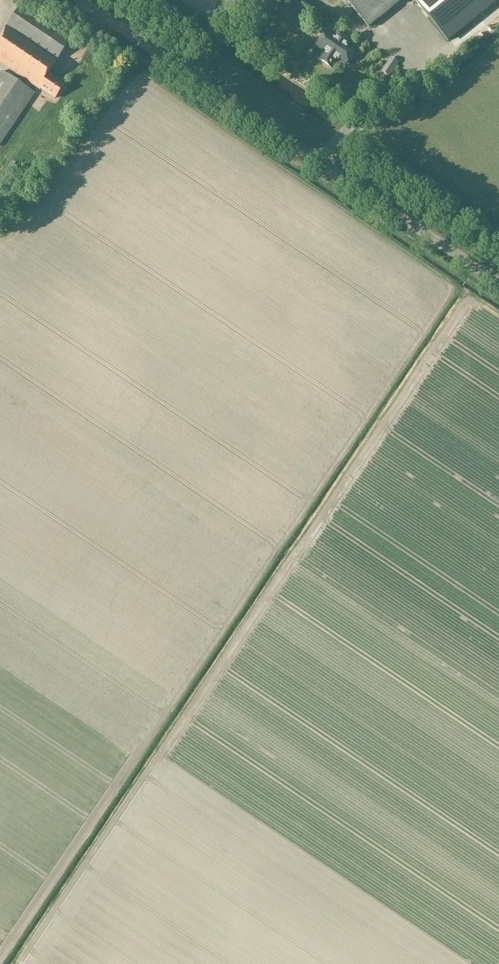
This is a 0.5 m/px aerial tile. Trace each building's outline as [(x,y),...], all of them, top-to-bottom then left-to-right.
[(368,28),(402,0),(346,0),(368,28)] [(447,41),(498,0),(416,0),(447,41)] [(62,36),(57,33),(20,8),(0,37),(0,63),(38,89),(39,88),(55,99),(64,86),(48,75),(70,42),(62,36)] [(62,36),(65,31),(61,28),(59,31),(57,33),(62,36)] [(320,58),(333,67),(338,59),(346,64),(355,51),(347,46),(351,41),(338,32),(334,38),(326,32),(317,44),(326,50),(320,58)] [(480,33),(474,38),(477,42),(483,37),(480,33)] [(391,58),(382,72),(388,76),(398,62),(391,58)] [(35,94),(2,72),(0,74),(0,146),(35,94)]
